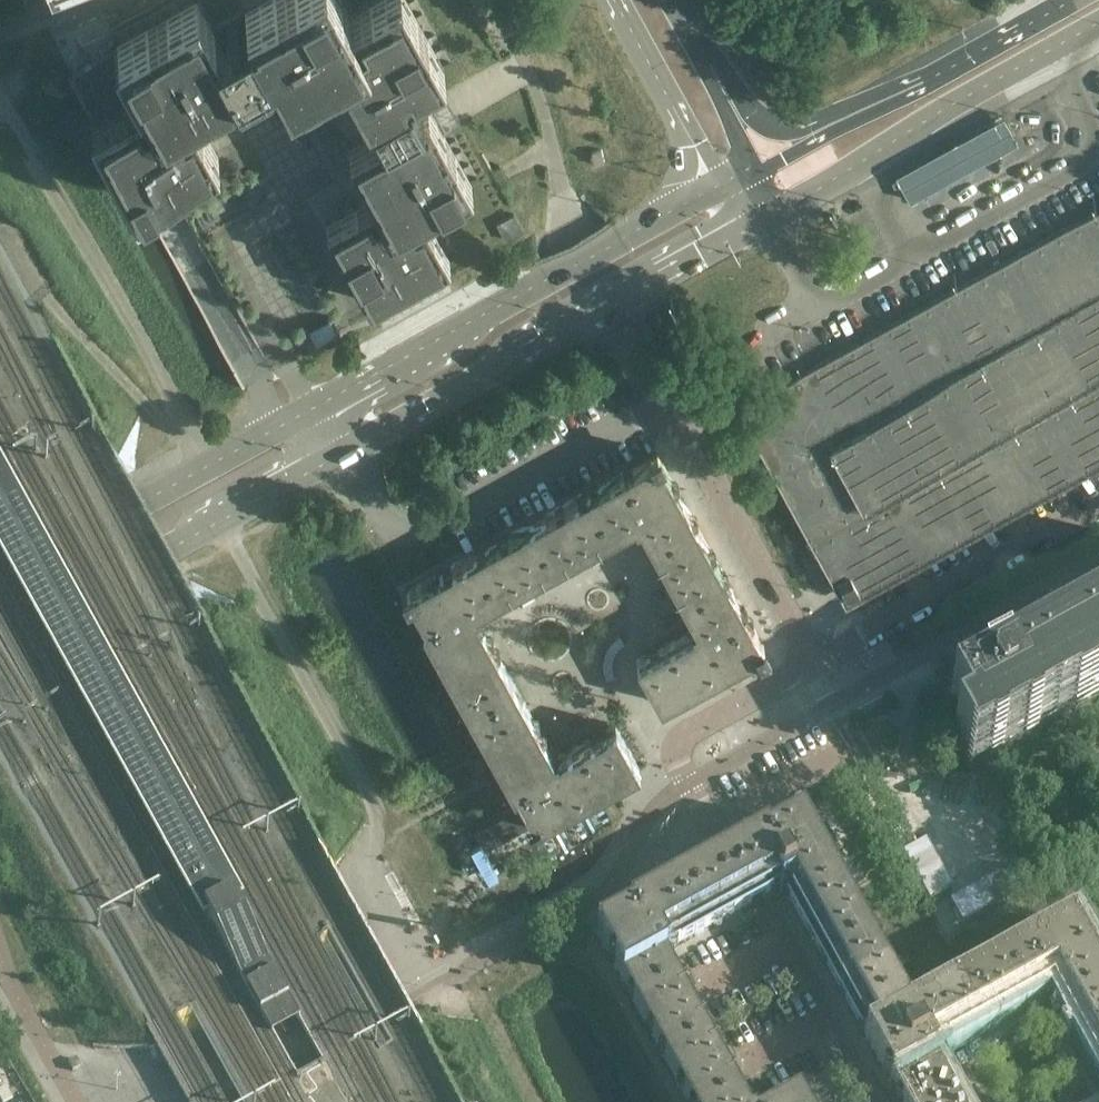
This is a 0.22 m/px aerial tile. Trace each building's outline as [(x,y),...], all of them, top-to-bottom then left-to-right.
[(240,78),(237,72),(215,32),(197,0),(194,0),(117,42),(119,45),(84,64),(73,71),(98,117),(97,118),(95,118),(139,198),(140,197),(157,189),(167,183),(168,182),(218,154),(191,105),(235,81),(240,78)] [(408,0),(376,0),(351,13),(344,0),(260,0),(259,0),(245,8),(248,14),(215,32),(237,72),(248,66),(251,71),(245,75),(258,97),(280,85),(277,79),(282,76),(288,88),(316,72),(337,61),(355,93),(365,110),(370,107),(410,84),(444,66),(408,0)] [(422,209),(471,182),(444,132),(443,130),(436,117),(428,102),(425,104),(422,106),(410,84),(370,107),(382,128),(379,130),(376,131),(348,146),(363,174),(375,195),(326,222),(370,302),(449,258),(422,209)] [(910,200),(1017,142),(1010,129),(1004,116),(896,175),(904,189),(910,200)] [(510,185),(501,170),(500,167),(492,171),(502,189),(510,185)] [(796,376),(739,408),(810,537),(811,537),(846,601),(859,594),(858,593),(880,581),(880,582),(1098,461),(1098,210),(796,376)] [(331,319),(308,331),(316,347),(328,341),(339,335),(331,319)] [(271,371),(263,355),(253,361),(248,352),(233,359),(246,384),(271,371)] [(695,521),(657,452),(588,491),(611,534),(634,521),(636,525),(640,523),(652,545),(695,521)] [(611,534),(588,491),(531,522),(555,565),(577,553),(581,559),(593,553),(589,546),(611,534)] [(726,577),(695,521),(652,545),(664,567),(658,571),(664,582),(671,579),(683,601),(726,577)] [(555,565),(531,522),(475,553),(499,596),(521,584),(525,590),(536,584),(533,577),(555,565)] [(477,608),(499,596),(475,553),(406,590),(425,624),(422,626),(437,653),(483,628),(475,613),(479,611),(477,608)] [(764,646),(726,577),(683,601),(695,623),(692,625),(694,628),(637,660),(660,703),(764,646)] [(948,696),(948,695),(946,697),(965,732),(953,738),(970,769),(972,768),(972,766),(1098,696),(1098,612),(948,696)] [(514,684),(483,628),(437,653),(468,709),(514,684)] [(545,740),(514,684),(468,709),(499,765),(545,740)] [(535,825),(639,768),(615,724),(558,756),(556,752),(553,754),(545,740),(499,765),(514,793),(517,791),(535,825)] [(841,891),(802,821),(769,839),(767,836),(733,855),(687,880),(713,926),(761,900),(780,890),(782,893),(784,891),(797,915),(841,891)] [(713,926),(687,880),(644,904),(670,950),(713,926)] [(872,947),(841,891),(797,915),(828,971),(872,947)] [(668,955),(666,952),(670,950),(644,904),(628,913),(630,916),(596,934),(634,1004),(678,980),(665,957),(668,955)] [(1090,958),(1071,924),(1003,962),(1027,1005),(1049,993),(1051,996),(1054,994),(1073,1029),(1098,1015),(1098,974),(1090,958)] [(908,1014),(872,947),(828,971),(865,1038),(908,1014)] [(1027,1005),(1003,962),(947,993),(970,1036),(993,1024),(996,1030),(1008,1024),(1004,1017),(1027,1005)] [(325,1007),(307,974),(311,972),(308,965),(233,1006),(242,1022),(250,1018),(259,1033),(271,1026),(267,1019),(277,1013),(292,1004),(297,1012),(304,1008),(308,1016),(325,1007)] [(709,1036),(696,1014),(703,1011),(696,999),(690,1002),(678,980),(634,1004),(665,1060),(709,1036)] [(934,1061),(934,1060),(937,1058),(936,1055),(970,1036),(947,993),(908,1014),(865,1038),(895,1093),(901,1101),(957,1101),(940,1072),(934,1061)] [(1073,1029),(1085,1051),(1079,1055),(1085,1067),(1092,1063),(1098,1077),(1098,1015),(1073,1029)] [(727,1070),(733,1067),(727,1055),(721,1058),(709,1036),(665,1060),(688,1101),(722,1101),(740,1092),(727,1070)] [(740,1092),(722,1101),(745,1101),(740,1092)] [(800,1092),(782,1101),(805,1101),(800,1092)]
